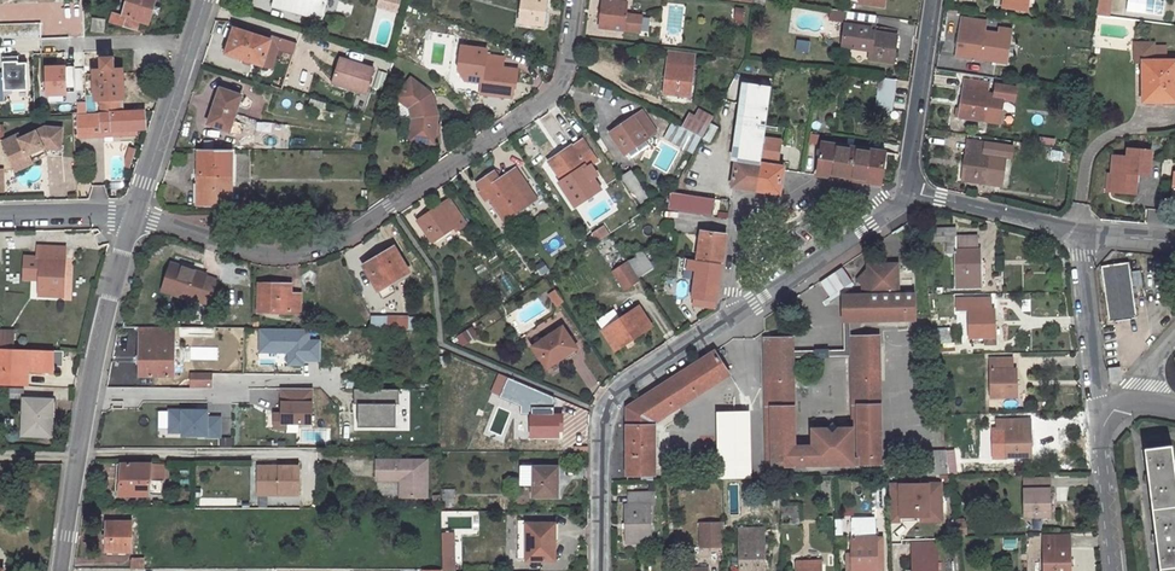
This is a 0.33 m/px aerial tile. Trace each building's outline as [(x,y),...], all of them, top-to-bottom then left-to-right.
[(112,21),(134,28),(137,19),(149,22),(157,0),(127,0),(123,14),(115,12),(112,21)] [(272,5),(321,18),(326,0),(273,0),(272,5)] [(402,0),(380,0),(378,9),(401,12),(402,0)] [(519,23),(543,26),(546,0),(522,0),(519,23)] [(600,27),(640,32),(642,15),(626,13),(627,2),(626,2),(626,0),(603,0),(600,27)] [(1002,7),(1027,10),(1028,0),(1003,0),(1002,7)] [(1095,15),(1107,17),(1109,0),(1097,0),(1095,15)] [(731,22),(743,25),(747,10),(735,7),(731,22)] [(960,27),(956,56),(980,59),(984,30),(982,30),(984,20),(962,17),(961,28),(960,27)] [(874,31),(870,30),(871,24),(846,21),(843,41),(857,43),(856,48),(871,50),(870,60),(893,63),(898,34),(874,31)] [(264,65),(271,40),(235,29),(227,53),(264,65)] [(272,36),(264,65),(272,67),(279,47),(295,52),(298,44),(272,36)] [(1135,61),(1143,61),(1143,60),(1153,61),(1153,55),(1153,43),(1135,43),(1135,61)] [(665,93),(689,96),(694,53),(670,50),(665,93)] [(87,114),(79,114),(81,136),(103,135),(103,136),(106,136),(106,130),(138,128),(148,128),(147,110),(126,110),(124,65),(116,65),(115,53),(103,54),(103,66),(96,67),(97,100),(101,100),(102,114),(90,115),(87,113),(87,114)] [(484,65),(481,93),(510,97),(512,81),(515,81),(516,69),(501,67),(503,57),(477,54),(476,64),(484,65)] [(342,56),(333,84),(370,97),(379,69),(342,56)] [(5,72),(0,72),(0,100),(31,100),(31,63),(20,63),(20,57),(5,57),(5,72)] [(1143,60),(1143,61),(1143,101),(1174,101),(1174,60),(1167,60),(1153,61),(1143,60)] [(47,65),(48,98),(80,96),(78,64),(47,65)] [(378,70),(374,88),(383,90),(387,72),(378,70)] [(897,79),(880,76),(876,108),(892,110),(897,79)] [(412,118),(410,140),(434,143),(437,115),(432,93),(412,79),(398,98),(411,108),(412,118)] [(959,117),(959,118),(999,123),(1003,99),(1014,101),(1016,87),(996,84),(995,93),(987,92),(989,83),(965,79),(961,109),(957,108),(955,117),(959,117)] [(736,160),(732,186),(757,189),(761,162),(764,141),(771,85),(744,81),(733,159),(736,160)] [(220,88),(208,124),(229,131),(242,95),(220,88)] [(690,113),(682,127),(702,138),(710,122),(713,116),(701,110),(696,117),(690,113)] [(646,139),(645,137),(655,131),(642,112),(611,133),(625,153),(627,151),(646,139)] [(702,138),(710,142),(718,126),(710,122),(702,138)] [(672,123),(666,135),(693,149),(699,138),(672,123)] [(42,149),(60,149),(61,129),(44,128),(20,141),(17,137),(2,145),(13,165),(28,157),(37,152),(36,149),(41,147),(42,149)] [(666,135),(665,138),(691,152),(693,149),(666,135)] [(572,145),(549,160),(563,180),(586,164),(587,166),(598,159),(583,138),(572,146),(572,145)] [(646,139),(627,151),(631,158),(650,145),(646,139)] [(968,140),(962,179),(987,182),(991,153),(999,155),(1001,145),(968,140)] [(780,144),(764,141),(761,162),(777,164),(780,144)] [(887,150),(823,142),(818,174),(882,183),(887,150)] [(133,168),(138,149),(131,147),(126,166),(133,168)] [(198,149),(198,204),(231,205),(232,150),(198,149)] [(1135,194),(1137,174),(1149,175),(1151,152),(1129,151),(1128,158),(1115,157),(1113,175),(1117,180),(1116,193),(1135,194)] [(28,157),(13,165),(17,173),(32,165),(28,157)] [(761,162),(757,189),(780,193),(784,166),(777,164),(761,162)] [(484,190),(481,192),(486,200),(488,198),(503,219),(536,197),(517,169),(509,175),(508,174),(500,179),(484,190)] [(495,170),(478,182),(484,190),(500,179),(495,170)] [(632,170),(623,176),(641,206),(651,200),(632,170)] [(1116,193),(1117,180),(1113,175),(1109,175),(1108,192),(1116,193)] [(107,200),(106,185),(93,186),(94,201),(107,200)] [(673,191),(670,208),(712,214),(715,198),(673,191)] [(443,204),(419,220),(432,240),(456,225),(459,230),(468,224),(452,200),(444,206),(443,204)] [(594,233),(599,243),(612,235),(606,225),(594,233)] [(954,228),(936,229),(936,241),(947,241),(947,253),(956,253),(957,287),(981,286),(980,249),(978,249),(977,236),(954,237),(954,228)] [(701,231),(697,259),(721,262),(725,235),(701,231)] [(42,256),(40,295),(63,296),(65,257),(62,256),(62,244),(38,242),(37,256),(42,256)] [(381,252),(363,263),(377,287),(389,280),(408,269),(396,248),(383,256),(381,252)] [(636,257),(627,260),(638,276),(653,266),(645,253),(636,257)] [(627,260),(626,257),(610,268),(622,286),(638,276),(627,260)] [(706,291),(705,297),(716,298),(721,262),(697,259),(686,258),(684,268),(693,269),(692,276),(696,276),(693,295),(700,296),(701,290),(706,291)] [(537,266),(542,275),(551,271),(545,261),(537,266)] [(1129,262),(1101,266),(1109,321),(1138,317),(1133,287),(1131,271),(1129,262)] [(217,280),(206,276),(206,275),(172,263),(163,290),(198,302),(198,300),(209,303),(217,280)] [(899,264),(869,265),(869,269),(859,280),(864,285),(869,285),(870,321),(917,320),(917,294),(900,294),(899,264)] [(1141,270),(1131,271),(1133,287),(1143,285),(1141,270)] [(389,280),(377,287),(383,296),(394,289),(389,280)] [(261,285),(260,309),(299,310),(299,295),(290,295),(290,286),(261,285)] [(853,337),(852,321),(870,321),(869,285),(864,285),(864,295),(844,296),(845,350),(793,351),(794,358),(853,357),(853,337)] [(564,300),(558,292),(552,296),(557,305),(564,300)] [(991,298),(969,299),(970,339),(986,338),(995,338),(994,309),(991,309),(991,298)] [(652,326),(649,321),(639,306),(609,326),(612,331),(606,335),(615,350),(652,326)] [(370,316),(370,328),(388,329),(388,316),(370,316)] [(388,316),(388,329),(406,329),(406,317),(388,316)] [(141,326),(141,355),(141,364),(141,374),(174,374),(174,327),(141,326)] [(563,326),(549,336),(550,339),(565,329),(563,326)] [(609,326),(602,330),(606,335),(612,331),(609,326)] [(471,328),(461,335),(465,341),(475,335),(471,328)] [(310,329),(259,330),(260,353),(288,353),(289,366),(306,366),(306,361),(322,361),(321,339),(310,340),(310,329)] [(549,336),(533,346),(548,368),(578,348),(565,329),(550,339),(549,336)] [(793,338),(765,338),(768,466),(806,465),(855,463),(883,463),(880,336),(853,337),(853,357),(854,428),(839,428),(833,423),(828,429),(813,429),(813,446),(795,446),(794,358),(793,351),(793,338)] [(955,343),(940,344),(941,352),(956,351),(955,343)] [(24,369),(53,371),(53,365),(64,366),(65,349),(0,347),(0,384),(23,385),(24,369)] [(715,350),(627,408),(628,475),(656,474),(656,423),(730,374),(715,350)] [(1012,359),(991,359),(992,398),(1016,398),(1015,369),(1012,369),(1012,359)] [(1120,368),(1110,368),(1111,381),(1121,380),(1120,368)] [(209,374),(191,374),(191,384),(210,384),(209,374)] [(357,388),(357,426),(401,426),(401,387),(357,388)] [(25,394),(23,429),(52,431),(54,407),(49,407),(49,395),(25,394)] [(317,410),(313,410),(313,429),(328,429),(328,422),(328,405),(317,405),(317,410)] [(218,410),(157,411),(158,437),(219,435),(218,410)] [(561,415),(531,415),(531,437),(561,436),(561,415)] [(744,420),(720,420),(720,467),(745,466),(744,420)] [(1031,420),(998,420),(998,429),(1007,429),(1007,458),(1032,457),(1031,420)] [(337,422),(328,422),(328,429),(328,441),(328,448),(337,448),(337,422)] [(1171,523),(1174,523),(1174,480),(1166,481),(1164,463),(1174,462),(1172,445),(1145,448),(1148,474),(1149,483),(1156,534),(1157,543),(1161,570),(1174,570),(1174,541),(1171,523)] [(947,450),(927,450),(927,474),(949,474),(947,450)] [(427,460),(377,460),(377,479),(401,479),(401,496),(427,496),(427,460)] [(1164,463),(1166,481),(1174,480),(1174,466),(1174,462),(1164,463)] [(149,464),(149,463),(121,463),(121,465),(121,480),(121,495),(150,495),(150,494),(149,480),(162,480),(162,464),(149,464)] [(534,481),(534,497),(554,497),(554,481),(558,481),(558,467),(522,466),(522,481),(534,481)] [(300,467),(258,468),(258,492),(280,492),(280,496),(300,495),(300,467)] [(1047,479),(1028,480),(1028,488),(1027,488),(1027,518),(1050,518),(1049,488),(1047,488),(1047,479)] [(162,480),(149,480),(150,494),(162,494),(162,480)] [(821,482),(823,493),(832,492),(830,481),(821,482)] [(942,483),(891,484),(891,521),(903,521),(902,516),(929,516),(929,503),(942,503),(942,483)] [(629,503),(627,503),(627,543),(651,542),(651,504),(655,504),(655,492),(629,493),(629,503)] [(943,520),(942,503),(929,503),(929,516),(902,516),(903,521),(943,520)] [(797,514),(782,514),(783,529),(798,528),(797,514)] [(833,515),(819,516),(819,531),(833,531),(833,515)] [(108,521),(107,551),(114,551),(120,551),(132,551),(132,521),(108,521)] [(853,522),(853,553),(853,562),(853,570),(878,570),(876,521),(853,522)] [(724,544),(723,522),(702,523),(702,544),(724,544)] [(955,522),(946,523),(947,535),(956,535),(955,522)] [(556,540),(555,523),(518,524),(519,560),(553,559),(553,540),(556,540)] [(740,527),(741,557),(740,565),(741,570),(765,570),(764,527),(740,527)] [(1045,536),(1046,570),(1070,570),(1070,535),(1045,536)] [(1005,538),(1005,548),(1018,549),(1018,539),(1005,538)] [(913,543),(914,570),(907,570),(938,570),(937,542),(913,543)] [(455,556),(443,557),(443,570),(455,570),(455,556)] [(741,557),(732,556),(732,566),(740,565),(741,557)] [(145,568),(145,559),(132,559),(132,568),(145,568)] [(797,562),(798,570),(822,570),(822,561),(797,562)]
